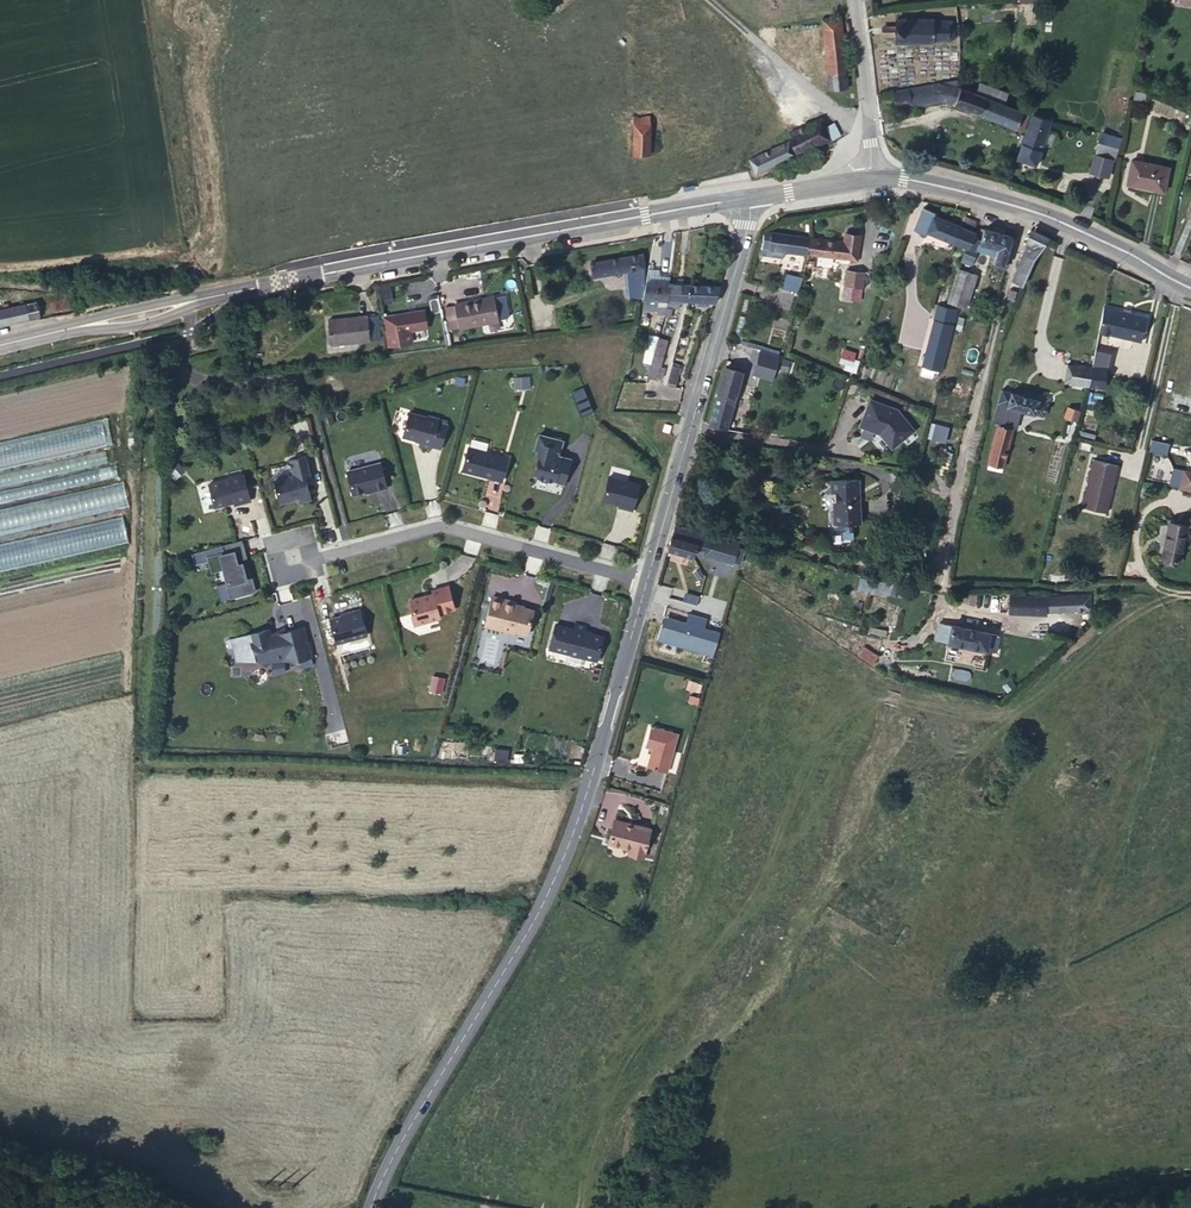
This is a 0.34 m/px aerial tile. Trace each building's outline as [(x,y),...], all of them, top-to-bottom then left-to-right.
[(883,34),(893,33),(893,41),(952,37),(950,13),(891,18),(891,23),(881,24),(883,34)] [(820,18),(822,37),(841,35),(838,15),(820,18)] [(841,35),(822,37),(827,77),(846,75),(841,35)] [(970,87),(968,76),(948,79),(967,86),(970,87)] [(967,86),(948,79),(944,80),(944,97),(947,100),(959,105),(967,86)] [(944,80),(899,87),(901,103),(944,97),(944,80)] [(1018,130),(1027,111),(1008,103),(984,92),(970,87),(967,86),(959,105),(1018,130)] [(984,92),(1008,103),(1011,97),(987,86),(984,92)] [(859,110),(857,89),(850,90),(853,111),(859,110)] [(821,113),(787,135),(800,156),(834,135),(821,113)] [(1039,125),(1022,165),(1038,173),(1057,130),(1040,121),(1039,125)] [(635,136),(651,136),(651,124),(636,124),(635,136)] [(651,164),(651,136),(635,136),(634,164),(651,164)] [(782,139),(750,158),(757,169),(789,150),(782,139)] [(1022,146),(1016,144),(1013,150),(1019,153),(1022,146)] [(1111,167),(1096,162),(1091,179),(1105,184),(1111,167)] [(1168,181),(1133,169),(1126,191),(1161,204),(1168,181)] [(964,233),(965,231),(938,223),(941,216),(929,212),(922,238),(934,241),(936,236),(961,243),(964,233)] [(1006,275),(1016,238),(986,231),(983,238),(987,240),(982,258),(991,260),(990,264),(997,267),(997,272),(1006,275)] [(811,237),(761,232),(759,248),(767,249),(766,256),(781,257),(781,251),(809,254),(811,237)] [(979,237),(964,233),(961,243),(960,246),(973,249),(969,265),(976,267),(982,243),(978,241),(979,237)] [(1054,242),(1031,234),(1015,286),(1029,291),(1042,253),(1053,245),(1054,242)] [(845,239),(811,237),(809,254),(859,258),(861,240),(845,239)] [(642,255),(598,262),(600,276),(644,269),(642,255)] [(849,271),(848,284),(862,286),(863,273),(849,271)] [(981,276),(963,271),(954,303),(971,308),(981,276)] [(804,277),(783,272),(779,288),(801,292),(804,277)] [(644,281),(643,281),(640,296),(662,298),(664,284),(664,283),(654,282),(644,281)] [(682,285),(664,283),(664,284),(662,298),(681,301),(682,285)] [(392,299),(390,285),(381,286),(382,300),(392,299)] [(681,301),(712,304),(716,289),(691,286),(682,285),(681,301)] [(619,287),(610,289),(611,298),(621,297),(619,287)] [(491,290),(453,301),(459,324),(459,325),(497,314),(497,313),(491,290)] [(501,290),(492,292),(497,313),(505,311),(506,308),(501,290)] [(33,295),(37,310),(44,309),(41,294),(33,295)] [(37,310),(33,295),(8,301),(4,301),(0,303),(0,318),(37,310)] [(453,302),(445,304),(451,326),(459,324),(453,302)] [(426,310),(396,314),(399,332),(428,327),(426,310)] [(377,312),(329,317),(332,344),(373,339),(372,326),(379,325),(377,312)] [(1148,319),(1119,312),(1113,337),(1142,343),(1148,319)] [(965,332),(968,320),(961,318),(959,330),(965,332)] [(942,336),(952,340),(955,326),(946,323),(942,336)] [(649,379),(662,380),(667,338),(648,336),(646,355),(651,356),(649,379)] [(856,372),(859,352),(842,349),(839,369),(856,372)] [(775,381),(780,355),(759,350),(754,376),(775,381)] [(1090,364),(1069,360),(1065,377),(1086,382),(1086,381),(1090,364)] [(1107,368),(1090,364),(1086,381),(1086,382),(1103,385),(1107,368)] [(667,384),(677,386),(681,367),(671,365),(667,384)] [(920,367),(914,407),(931,410),(937,370),(920,367)] [(728,431),(734,408),(742,374),(725,370),(712,427),(728,431)] [(513,377),(513,390),(530,390),(530,377),(513,377)] [(1048,402),(1004,390),(999,405),(1044,417),(1048,402)] [(858,429),(902,446),(913,418),(869,401),(858,429)] [(1064,418),(1077,423),(1081,412),(1067,407),(1064,418)] [(409,431),(411,435),(425,439),(424,444),(434,447),(435,443),(445,446),(451,423),(441,420),(442,417),(433,414),(431,415),(415,411),(409,431)] [(675,419),(668,417),(666,424),(673,427),(675,419)] [(931,424),(929,441),(948,443),(950,427),(931,424)] [(1153,430),(1149,452),(1169,455),(1172,433),(1153,430)] [(566,437),(543,431),(538,451),(543,453),(538,471),(567,479),(573,460),(561,457),(562,452),(566,437)] [(1012,436),(999,432),(990,469),(1002,473),(1012,436)] [(473,445),(467,468),(506,478),(512,455),(473,445)] [(281,478),(280,479),(285,501),(306,495),(307,499),(316,497),(310,474),(316,473),(311,454),(295,458),(299,474),(295,475),(292,473),(283,475),(281,478)] [(1122,462),(1096,456),(1085,505),(1112,511),(1122,462)] [(385,461),(351,470),(357,492),(378,487),(378,488),(391,485),(385,461)] [(1181,486),(1190,489),(1190,473),(1184,471),(1181,486)] [(607,496),(623,501),(627,502),(626,505),(636,507),(643,481),(613,473),(607,496)] [(208,483),(215,510),(251,501),(244,474),(208,483)] [(861,482),(834,482),(834,494),(838,495),(838,528),(845,527),(860,527),(862,527),(861,482)] [(129,509),(124,485),(0,509),(0,533),(129,509)] [(0,544),(0,571),(129,545),(124,519),(0,544)] [(669,551),(697,559),(702,541),(705,528),(679,520),(669,551)] [(1179,522),(1169,557),(1185,562),(1190,542),(1190,525),(1179,522)] [(860,527),(845,527),(846,535),(851,535),(852,542),(861,542),(860,527)] [(718,531),(705,528),(702,541),(714,544),(716,538),(718,531)] [(731,542),(716,538),(714,544),(710,558),(736,565),(743,540),(733,537),(731,542)] [(248,538),(228,544),(230,552),(216,556),(219,568),(230,565),(238,596),(260,591),(254,567),(250,569),(248,563),(253,562),(255,561),(248,538)] [(429,593),(415,597),(417,608),(416,611),(417,619),(422,621),(445,614),(444,610),(460,606),(454,583),(437,587),(438,590),(434,592),(435,593),(430,594),(429,593)] [(497,592),(489,622),(518,629),(519,628),(532,631),(538,607),(519,602),(520,598),(497,592)] [(1091,594),(1054,595),(1054,612),(1092,610),(1091,594)] [(354,612),(337,617),(343,641),(373,633),(366,607),(353,611),(354,612)] [(599,663),(605,635),(556,624),(550,651),(599,663)] [(262,643),(268,663),(292,663),(305,660),(306,664),(319,660),(309,625),(276,634),(274,627),(255,632),(258,644),(262,643)] [(992,633),(954,628),(952,641),(998,647),(999,639),(991,638),(992,633)] [(443,694),(445,678),(431,676),(429,692),(443,694)] [(701,693),(703,684),(687,681),(686,690),(701,693)] [(814,691),(803,686),(794,706),(805,712),(814,691)] [(685,741),(657,733),(651,754),(659,756),(654,775),(675,780),(685,741)] [(496,751),(496,762),(508,763),(508,752),(496,751)] [(660,834),(624,825),(618,848),(640,854),(638,860),(652,863),(660,834)]
